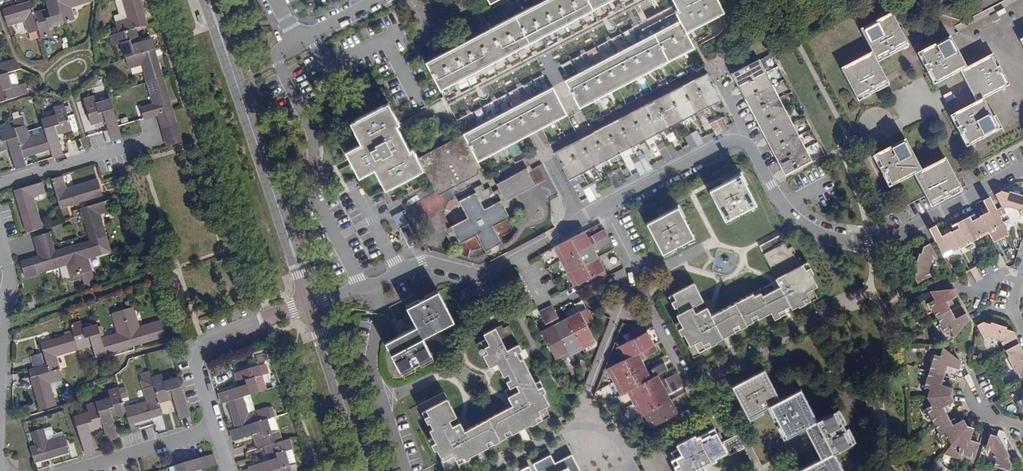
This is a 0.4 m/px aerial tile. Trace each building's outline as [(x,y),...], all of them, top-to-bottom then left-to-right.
[(56,0),(45,0),(47,9),(49,13),(45,15),(43,10),(34,13),(42,39),(42,40),(51,36),(49,28),(63,23),(56,0)] [(63,23),(74,20),(70,7),(91,0),(56,0),(63,23)] [(113,15),(116,21),(128,18),(123,0),(115,0),(119,13),(113,15)] [(133,28),(147,24),(145,18),(141,19),(140,16),(144,14),(140,0),(123,0),(128,18),(116,21),(115,22),(118,33),(133,28)] [(508,63),(496,70),(444,97),(449,106),(648,0),(627,0),(583,22),(572,29),(508,63)] [(572,29),(556,0),(542,0),(488,28),(508,63),(572,29)] [(572,29),(583,22),(572,0),(556,0),(572,29)] [(676,6),(679,12),(677,13),(681,21),(565,81),(580,109),(696,49),(688,33),(719,17),(713,6),(721,2),(720,0),(673,0),(676,6)] [(583,22),(627,0),(572,0),(583,22)] [(42,39),(34,13),(31,2),(24,5),(25,9),(21,10),(20,6),(3,11),(7,22),(8,27),(26,21),(31,35),(37,33),(39,40),(42,39)] [(713,6),(719,17),(727,13),(721,2),(713,6)] [(1012,10),(1010,6),(996,14),(999,20),(1006,17),(1005,14),(1012,10)] [(905,40),(892,15),(861,31),(872,54),(842,70),(856,99),(869,93),(870,96),(878,93),(876,89),(881,87),(879,82),(886,79),(878,64),(876,61),(889,55),(890,58),(897,55),(895,51),(902,48),(899,43),(905,40)] [(122,42),(126,57),(154,49),(151,39),(136,44),(133,45),(131,41),(135,39),(133,28),(118,33),(109,35),(112,45),(122,42)] [(508,63),(488,28),(483,31),(476,34),(496,70),(508,63)] [(440,53),(425,61),(443,95),(444,97),(496,70),(476,34),(466,39),(440,53)] [(973,66),(957,35),(932,48),(935,54),(930,57),(933,62),(930,64),(934,72),(937,70),(944,82),(966,70),(982,99),(959,111),(965,123),(962,125),(967,133),(970,131),(973,137),(978,134),(982,140),(1006,127),(989,95),(1007,86),(1004,80),(1009,77),(1006,71),(1008,70),(1005,64),(1003,66),(996,54),(973,66)] [(897,55),(909,49),(908,45),(902,48),(895,51),(897,55)] [(156,56),(154,49),(126,57),(129,67),(141,65),(146,82),(162,77),(157,60),(154,61),(153,56),(156,56)] [(933,62),(930,57),(927,51),(924,52),(930,64),(933,62)] [(1005,64),(999,53),(996,54),(1003,66),(1005,64)] [(771,79),(780,76),(773,55),(764,58),(771,79)] [(878,64),(890,58),(889,55),(876,61),(878,64)] [(7,73),(22,69),(19,67),(17,63),(14,58),(0,63),(0,76),(7,73)] [(730,73),(737,86),(763,70),(757,59),(731,72),(730,73)] [(744,99),(771,84),(763,70),(737,86),(744,99)] [(934,72),(941,84),(944,82),(937,70),(934,72)] [(1015,82),(1008,70),(1006,71),(1009,77),(1012,83),(1015,82)] [(706,71),(693,78),(708,105),(721,98),(706,71)] [(7,73),(0,76),(0,102),(29,93),(26,82),(12,87),(7,73)] [(169,100),(162,77),(146,82),(152,104),(141,107),(144,118),(158,114),(172,110),(170,104),(168,105),(166,101),(169,100)] [(693,78),(680,85),(695,112),(708,105),(693,78)] [(778,97),(771,84),(744,99),(751,112),(778,97)] [(878,93),(889,86),(888,84),(881,87),(876,89),(878,93)] [(680,85),(668,91),(683,118),(695,112),(680,85)] [(465,136),(478,161),(528,135),(534,131),(540,128),(566,114),(558,98),(552,86),(463,133),(465,136)] [(962,95),(959,89),(950,94),(953,100),(962,95)] [(668,91),(656,98),(670,125),(683,118),(668,91)] [(858,103),(870,96),(869,93),(856,99),(858,103)] [(96,103),(94,96),(83,99),(90,123),(101,120),(100,116),(105,115),(106,118),(112,140),(121,137),(118,126),(110,99),(96,103)] [(778,97),(751,112),(758,124),(784,109),(778,97)] [(658,132),(670,125),(656,98),(643,104),(658,132)] [(382,105),(388,114),(393,111),(388,102),(382,105)] [(658,132),(643,104),(630,111),(645,139),(658,132)] [(10,148),(16,168),(26,166),(23,157),(29,155),(33,154),(51,148),(54,157),(64,154),(57,133),(61,132),(72,129),(65,105),(54,108),(56,116),(43,120),(44,125),(28,130),(24,118),(12,121),(15,130),(13,131),(10,123),(0,126),(0,151),(7,149),(10,148)] [(398,122),(397,119),(393,111),(388,114),(382,105),(356,119),(361,129),(355,132),(360,143),(346,151),(352,162),(358,174),(373,166),(379,178),(385,176),(390,185),(417,170),(412,161),(417,158),(412,149),(411,146),(408,148),(395,124),(398,122)] [(764,136),(791,122),(784,109),(758,124),(764,136)] [(174,116),(172,110),(158,114),(160,120),(174,116)] [(617,118),(632,145),(645,139),(630,111),(617,118)] [(965,123),(959,111),(956,113),(962,125),(965,123)] [(176,122),(174,116),(160,120),(162,126),(176,122)] [(716,120),(721,131),(728,127),(726,123),(723,116),(716,120)] [(617,118),(605,125),(619,152),(632,145),(617,118)] [(70,120),(73,134),(78,133),(75,119),(70,120)] [(349,122),(355,132),(361,129),(356,119),(349,122)] [(721,131),(716,120),(710,123),(714,130),(715,134),(721,131)] [(162,126),(164,132),(178,129),(176,122),(162,126)] [(798,135),(791,122),(764,136),(771,149),(798,135)] [(808,122),(802,125),(805,133),(804,133),(809,145),(806,146),(814,162),(825,157),(808,122)] [(592,131),(607,159),(619,152),(605,125),(592,131)] [(178,129),(164,132),(166,139),(180,134),(178,129)] [(697,130),(691,133),(696,144),(703,140),(701,137),(697,130)] [(592,131),(580,138),(594,165),(607,159),(592,131)] [(976,143),(973,137),(970,131),(967,133),(973,145),(976,143)] [(691,147),(696,144),(691,133),(685,136),(689,143),(691,147)] [(182,141),(180,134),(166,139),(169,145),(182,141)] [(804,147),(798,135),(771,149),(778,162),(804,147)] [(478,161),(465,136),(419,161),(422,168),(429,181),(431,184),(437,181),(440,185),(433,188),(436,192),(482,169),(478,161)] [(930,168),(914,137),(885,152),(891,164),(889,166),(893,173),(895,172),(898,177),(903,175),(906,181),(921,173),(937,202),(949,195),(950,198),(958,194),(956,191),(961,189),(958,183),(965,180),(953,156),(930,168)] [(582,172),(594,165),(580,138),(567,145),(582,172)] [(665,146),(671,157),(678,154),(676,150),(672,143),(665,146)] [(569,179),(582,172),(567,145),(554,151),(569,179)] [(665,160),(671,157),(665,146),(660,149),(664,157),(665,160)] [(811,160),(804,147),(778,162),(784,175),(811,160)] [(891,164),(885,152),(883,153),(889,166),(891,164)] [(646,156),(640,160),(646,170),(652,167),(650,164),(646,156)] [(422,168),(419,161),(417,158),(412,161),(417,170),(422,168)] [(646,170),(640,160),(634,163),(638,170),(640,174),(646,170)] [(543,165),(533,168),(536,183),(546,181),(543,165)] [(525,170),(496,185),(506,203),(534,187),(525,170)] [(614,173),(620,184),(626,181),(624,177),(620,170),(614,173)] [(898,177),(895,172),(893,173),(899,185),(901,183),(898,177)] [(620,184),(614,173),(609,176),(613,183),(614,187),(620,184)] [(59,207),(69,204),(101,194),(96,178),(66,188),(62,176),(51,180),(59,207)] [(379,178),(384,188),(390,185),(385,176),(379,178)] [(740,189),(733,177),(707,191),(724,222),(737,215),(745,211),(756,205),(746,186),(740,189)] [(14,191),(17,201),(27,233),(41,229),(31,198),(45,194),(42,182),(14,191)] [(595,183),(589,186),(595,197),(602,194),(600,190),(595,183)] [(961,189),(956,191),(958,194),(969,188),(967,185),(961,189)] [(589,201),(595,197),(589,186),(583,190),(586,197),(589,201)] [(1009,190),(1006,191),(1001,190),(995,194),(996,195),(1002,205),(1002,206),(1005,205),(1006,206),(1010,207),(1011,206),(1014,207),(1014,208),(1017,209),(1018,209),(1020,213),(1022,212),(1022,195),(1009,190)] [(485,208),(477,192),(460,200),(468,217),(451,225),(460,243),(478,234),(486,251),(503,242),(494,225),(511,217),(502,199),(485,208)] [(938,205),(950,198),(949,195),(937,202),(938,205)] [(995,208),(1002,205),(996,195),(990,198),(995,208)] [(990,198),(989,197),(983,200),(988,210),(984,212),(986,216),(981,218),(976,220),(974,216),(973,213),(953,223),(955,227),(957,230),(951,233),(946,235),(945,232),(940,234),(935,225),(929,228),(943,256),(948,253),(947,251),(950,249),(952,251),(964,244),(963,242),(966,241),(967,243),(978,237),(977,235),(981,233),(982,236),(988,232),(994,229),(993,227),(996,225),(997,227),(1003,225),(1000,218),(990,198)] [(92,241),(62,250),(53,253),(48,236),(34,240),(39,258),(21,263),(25,277),(67,265),(72,282),(92,275),(87,259),(111,251),(100,214),(112,210),(109,201),(82,209),(92,241)] [(756,205),(745,211),(746,214),(758,208),(756,205)] [(1002,206),(1002,205),(995,208),(1000,218),(1007,215),(1002,206)] [(406,211),(405,208),(392,215),(408,247),(413,245),(418,243),(402,213),(406,211)] [(676,223),(670,210),(644,223),(661,255),(673,248),(681,245),(692,238),(683,220),(676,223)] [(737,215),(724,222),(726,225),(738,218),(737,215)] [(991,238),(1006,230),(1003,225),(997,227),(996,225),(993,227),(994,229),(988,232),(991,238)] [(608,243),(601,229),(589,236),(590,238),(586,240),(581,230),(553,246),(574,286),(591,277),(594,283),(605,277),(592,251),(596,249),(608,243)] [(789,246),(781,234),(763,247),(781,281),(794,306),(797,304),(802,302),(803,304),(809,301),(807,295),(812,292),(815,298),(821,294),(817,286),(821,284),(815,272),(817,271),(814,264),(809,266),(803,255),(799,257),(796,251),(798,250),(794,243),(789,246)] [(461,243),(464,251),(478,247),(475,238),(461,243)] [(692,238),(681,245),(682,247),(694,241),(692,238)] [(1007,238),(998,242),(1002,251),(1011,247),(1007,238)] [(936,256),(928,241),(921,244),(919,251),(917,251),(912,267),(914,268),(912,274),(916,281),(929,274),(927,269),(929,268),(930,265),(929,265),(930,261),(932,261),(932,259),(931,258),(936,256)] [(662,257),(675,251),(673,248),(661,255),(662,257)] [(1005,265),(999,253),(993,256),(999,268),(1005,265)] [(982,277),(976,265),(969,268),(976,281),(982,277)] [(712,308),(698,281),(677,292),(680,297),(675,300),(679,307),(681,306),(684,313),(680,315),(686,326),(680,329),(684,337),(687,335),(693,346),(691,347),(697,358),(710,351),(706,344),(712,341),(715,346),(721,343),(720,341),(727,337),(712,308)] [(794,306),(781,281),(758,292),(760,295),(754,299),(752,295),(715,314),(727,338),(734,334),(733,333),(739,329),(740,332),(753,325),(751,320),(755,318),(758,322),(770,316),(774,322),(780,319),(777,314),(794,306)] [(957,294),(954,288),(928,290),(933,299),(926,302),(930,309),(932,307),(942,326),(940,327),(944,333),(951,329),(955,336),(970,318),(967,312),(956,318),(954,314),(951,315),(949,311),(946,306),(949,304),(946,299),(957,294)] [(422,326),(389,343),(406,375),(439,358),(427,336),(436,332),(459,321),(443,290),(412,306),(422,326)] [(354,300),(335,306),(338,315),(357,308),(354,300)] [(562,318),(555,304),(542,311),(549,324),(550,324),(552,327),(542,333),(557,361),(595,341),(587,325),(592,322),(586,310),(563,322),(561,318),(562,318)] [(95,358),(143,342),(166,335),(162,321),(139,328),(133,308),(112,314),(118,333),(100,339),(97,328),(82,332),(79,321),(68,324),(69,329),(62,331),(63,335),(39,342),(46,366),(29,370),(41,410),(56,405),(49,383),(61,379),(53,353),(90,342),(95,358)] [(987,326),(979,323),(974,326),(981,341),(986,338),(987,340),(989,340),(990,338),(995,340),(995,341),(996,342),(998,341),(1000,345),(1014,338),(1010,331),(1004,330),(1004,328),(988,323),(987,326)] [(453,398),(428,412),(439,438),(433,440),(440,452),(443,451),(450,461),(447,465),(450,470),(460,470),(466,468),(464,465),(476,459),(474,456),(539,425),(539,426),(556,418),(551,409),(556,407),(550,396),(554,395),(546,382),(542,383),(526,355),(529,353),(513,324),(489,335),(491,340),(483,344),(496,369),(504,365),(510,378),(515,375),(518,381),(512,384),(517,391),(523,387),(526,392),(514,397),(519,406),(495,418),(471,431),(466,422),(458,426),(455,420),(462,417),(453,398)] [(641,335),(637,328),(627,334),(630,339),(613,348),(618,358),(602,367),(619,398),(626,394),(648,433),(665,425),(668,430),(680,423),(667,398),(671,396),(672,398),(684,391),(677,378),(665,385),(666,387),(662,389),(656,378),(664,374),(660,367),(648,374),(649,376),(646,377),(635,357),(638,355),(639,357),(652,350),(643,333),(641,335)] [(261,334),(260,329),(250,332),(251,337),(261,334)] [(1018,344),(1004,352),(1018,379),(1022,376),(1022,358),(1021,354),(1022,353),(1018,344)] [(963,361),(943,345),(940,354),(932,352),(930,359),(933,360),(927,379),(925,378),(923,386),(931,388),(929,397),(933,405),(926,409),(930,416),(933,414),(942,432),(940,433),(943,440),(951,436),(955,443),(965,446),(962,454),(969,456),(970,454),(980,457),(983,445),(979,444),(980,440),(975,438),(978,426),(971,424),(967,418),(956,424),(954,421),(951,422),(948,417),(945,412),(948,411),(946,406),(957,400),(954,395),(955,387),(943,384),(944,379),(941,378),(942,374),(944,368),(947,369),(948,365),(961,368),(963,361)] [(269,457),(270,461),(249,468),(250,470),(294,470),(292,466),(289,467),(288,466),(296,463),(288,438),(283,440),(280,430),(277,431),(271,406),(254,412),(249,394),(257,391),(253,377),(261,375),(258,365),(234,372),(239,387),(218,394),(221,402),(227,401),(235,429),(232,430),(235,439),(255,433),(259,448),(265,446),(269,457)] [(786,401),(770,371),(739,388),(744,397),(755,417),(767,411),(774,407),(777,405),(783,418),(786,424),(792,436),(810,426),(822,420),(819,414),(806,390),(786,401)] [(85,405),(87,413),(73,418),(86,454),(96,450),(90,432),(103,428),(107,440),(119,437),(113,416),(126,413),(130,423),(162,414),(159,402),(173,397),(179,419),(189,416),(177,378),(163,382),(161,375),(152,378),(154,385),(143,389),(147,401),(125,408),(118,388),(108,391),(110,398),(85,405)] [(840,410),(822,420),(810,426),(826,457),(808,467),(810,470),(848,470),(838,452),(857,442),(840,410)] [(756,419),(768,412),(767,411),(755,417),(756,419)] [(34,461),(51,456),(69,451),(63,430),(54,433),(51,426),(32,432),(37,445),(30,447),(34,461)] [(720,436),(718,437),(717,436),(710,439),(710,438),(703,442),(701,438),(697,441),(696,439),(678,448),(679,452),(672,456),(675,463),(673,464),(676,470),(701,470),(705,469),(717,463),(716,461),(728,455),(721,443),(723,442),(720,436)] [(991,438),(986,452),(991,454),(990,455),(992,458),(993,457),(995,459),(993,461),(995,464),(997,464),(996,469),(1002,470),(1012,470),(1013,467),(1009,460),(1011,459),(1004,445),(1002,446),(998,440),(991,438)] [(550,454),(532,464),(536,470),(580,470),(572,455),(555,463),(550,454)] [(217,466),(213,456),(175,467),(176,470),(201,470),(217,466)]
